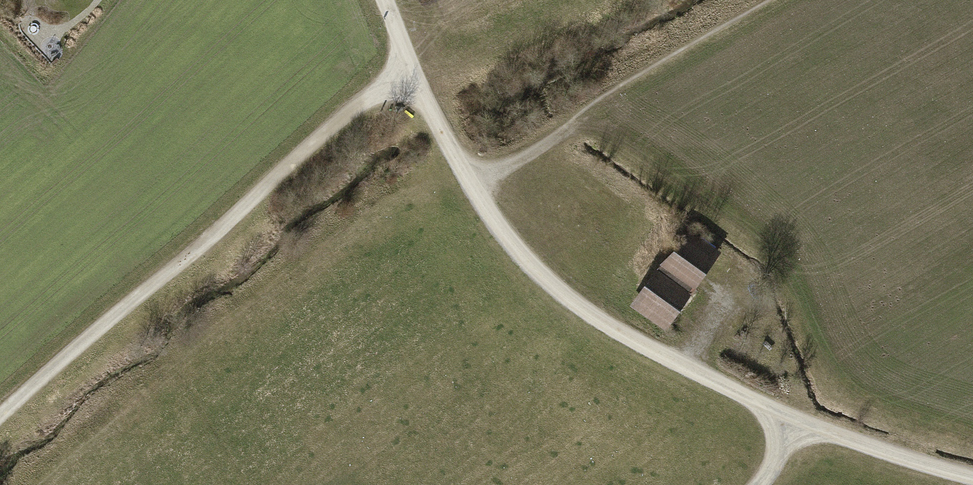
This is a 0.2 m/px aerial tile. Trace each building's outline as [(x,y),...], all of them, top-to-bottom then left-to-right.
[(720,257),(685,232),(631,309),(666,334),(720,257)]
